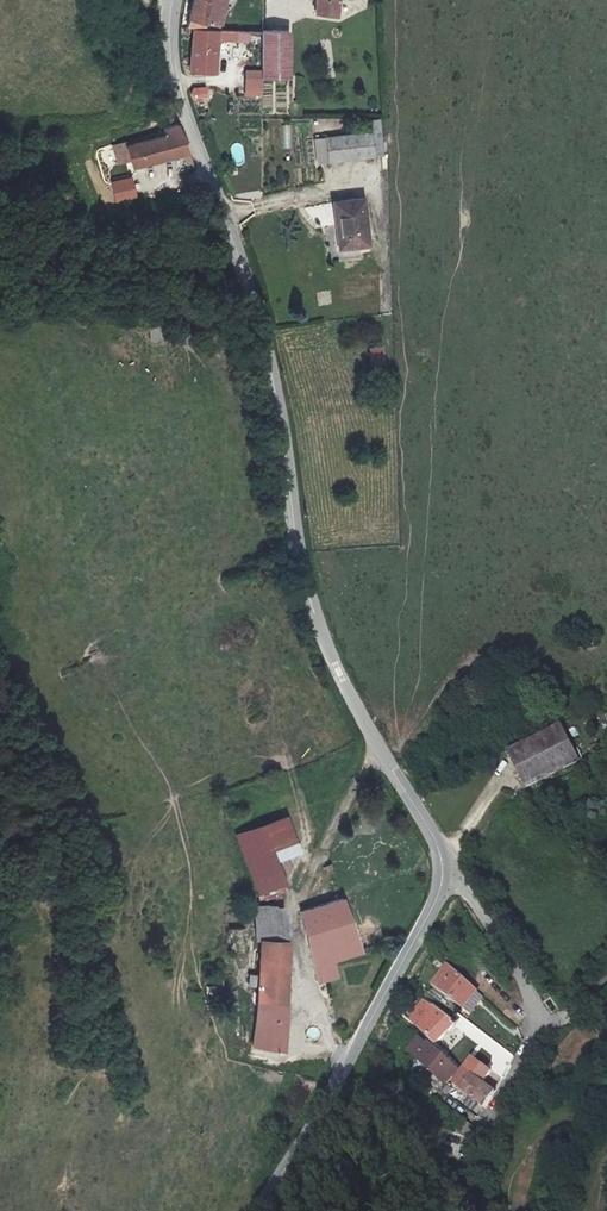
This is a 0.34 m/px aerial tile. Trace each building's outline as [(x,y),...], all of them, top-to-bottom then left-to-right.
[(188,25),(203,25),(203,30),(212,30),(213,0),(189,0),(188,25)] [(332,13),(334,0),(310,0),(309,9),(332,13)] [(284,74),(283,28),(261,28),(257,28),(258,31),(258,66),(258,74),(270,75),(284,74)] [(228,39),(227,30),(212,30),(203,30),(190,30),(186,65),(210,68),(215,40),(228,39)] [(241,66),(241,75),(258,74),(258,66),(241,66)] [(191,100),(208,99),(207,87),(191,88),(191,100)] [(128,166),(184,149),(175,122),(156,127),(157,133),(121,144),(126,159),(128,166)] [(290,148),(289,124),(281,124),(282,149),(290,148)] [(363,129),(319,133),(321,159),(366,154),(363,129)] [(126,159),(121,144),(119,140),(107,144),(114,163),(126,159)] [(133,176),(110,182),(116,204),(138,198),(133,176)] [(325,199),(332,248),(361,244),(356,197),(325,199)] [(382,359),(381,345),(367,346),(368,360),(382,359)] [(506,751),(524,788),(577,761),(558,724),(506,751)] [(282,813),(235,830),(253,892),(278,884),(267,845),(290,837),(282,813)] [(295,909),(311,962),(331,956),(354,949),(336,895),(295,909)] [(274,934),(276,934),(275,910),(251,908),(255,940),(274,941),(274,934)] [(254,976),(253,988),(252,1030),(251,1044),(284,1050),(291,1020),(293,1020),(288,999),(284,999),(284,943),(283,935),(276,934),(274,934),(274,941),(255,940),(254,976)] [(334,973),(331,956),(311,962),(315,978),(334,973)] [(466,1014),(486,990),(452,961),(431,985),(466,1014)] [(253,988),(254,976),(245,975),(244,987),(253,988)] [(450,1018),(429,997),(415,1014),(425,1023),(422,1029),(439,1044),(451,1027),(447,1022),(450,1018)] [(419,1038),(407,1052),(443,1086),(455,1072),(430,1045),(427,1047),(419,1038)] [(464,1073),(463,1076),(480,1086),(482,1083),(486,1072),(469,1062),(463,1072),(464,1073)] [(493,1092),(480,1086),(463,1076),(460,1075),(452,1096),(481,1110),(493,1092)] [(464,1139),(471,1127),(458,1119),(452,1134),(464,1139)]
